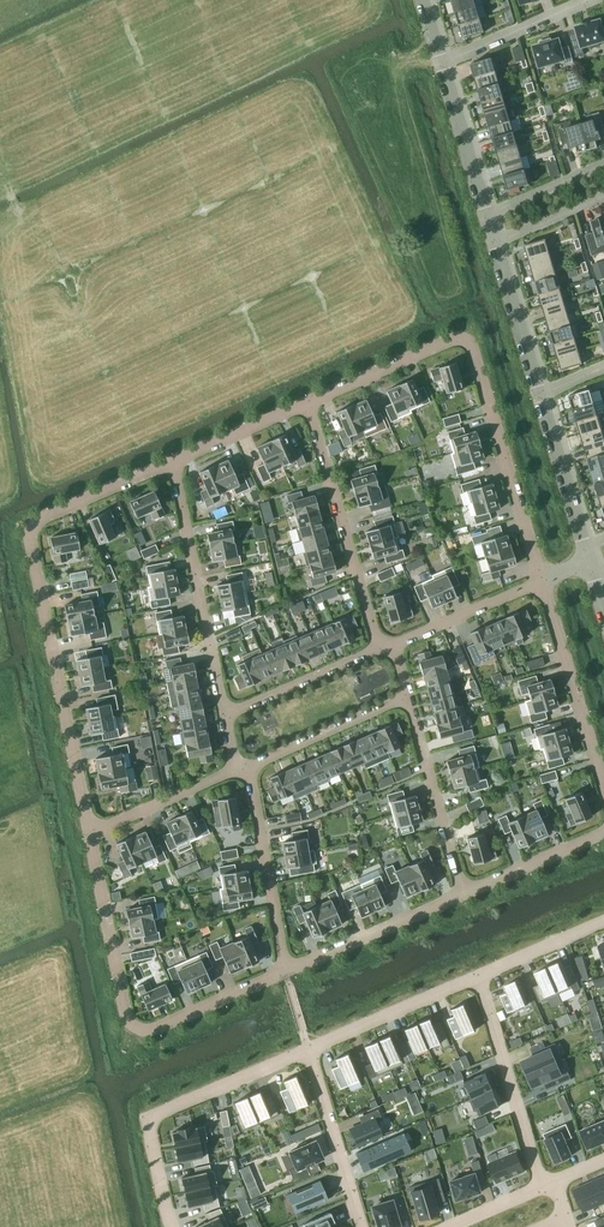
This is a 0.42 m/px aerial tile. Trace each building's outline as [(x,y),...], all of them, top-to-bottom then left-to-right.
[(456,12),(477,6),(475,0),(452,0),(456,12)] [(456,12),(459,25),(481,19),(477,6),(456,12)] [(485,32),(481,19),(459,25),(463,38),(485,32)] [(575,27),(579,38),(572,40),(576,56),(584,54),(582,47),(590,45),(591,48),(599,46),(598,42),(603,41),(603,30),(601,19),(591,22),(591,21),(585,23),(585,24),(575,27)] [(542,44),(534,47),(540,67),(563,59),(565,65),(573,62),(569,46),(561,49),(559,39),(551,42),(550,39),(541,42),(542,44)] [(475,77),(496,71),(492,58),(471,64),(475,77)] [(496,71),(475,77),(479,89),(500,83),(496,71)] [(577,72),(572,73),(577,89),(582,87),(577,72)] [(500,83),(479,89),(482,102),(503,96),(503,95),(500,83)] [(503,96),(482,102),(486,114),(507,108),(512,107),(508,94),(503,95),(503,96)] [(544,106),(547,115),(553,113),(550,105),(544,106)] [(507,108),(486,114),(490,127),(511,120),(507,108)] [(580,123),(588,150),(598,147),(595,135),(603,133),(603,127),(599,112),(586,115),(588,121),(580,123)] [(511,120),(490,127),(493,138),(514,131),(511,120)] [(578,153),(588,150),(580,123),(572,126),(570,120),(557,124),(563,145),(574,141),(578,153)] [(514,131),(493,138),(497,150),(518,144),(514,131)] [(518,144),(497,150),(500,163),(522,157),(518,144)] [(522,157),(500,163),(504,175),(525,169),(522,157)] [(530,167),(525,169),(504,175),(508,190),(530,184),(529,183),(534,182),(530,167)] [(521,192),(519,187),(510,190),(512,196),(521,192)] [(571,224),(568,218),(562,221),(565,227),(571,224)] [(592,221),(596,235),(587,238),(592,255),(603,252),(603,218),(592,221)] [(528,258),(550,252),(546,238),(524,245),(528,258)] [(550,252),(528,258),(532,270),(553,264),(550,252)] [(553,264),(532,270),(535,281),(557,275),(553,264)] [(595,273),(598,281),(603,279),(603,270),(595,273)] [(557,275),(535,281),(539,294),(560,288),(557,275)] [(560,288),(539,294),(543,306),(564,300),(560,288)] [(564,300),(543,306),(546,319),(568,312),(564,300)] [(568,312),(546,319),(550,331),(571,325),(568,312)] [(571,325),(550,331),(554,344),(575,338),(580,337),(576,324),(571,325)] [(575,338),(554,344),(558,356),(579,350),(575,338)] [(579,350),(558,356),(562,370),(583,363),(579,350)] [(447,393),(463,388),(455,362),(430,370),(433,381),(442,379),(447,393)] [(416,389),(412,379),(398,385),(399,385),(409,410),(410,410),(430,401),(423,386),(416,389)] [(409,410),(399,385),(386,391),(391,403),(384,407),(391,421),(411,412),(410,410),(409,410)] [(569,395),(573,409),(594,402),(590,389),(569,395)] [(373,416),(366,400),(352,406),(363,430),(376,425),(379,431),(387,428),(380,413),(373,416)] [(594,402),(573,409),(577,421),(598,415),(594,402)] [(337,411),(344,428),(338,432),(344,446),(352,443),(351,442),(365,436),(362,431),(363,430),(352,406),(352,405),(337,411)] [(442,418),(445,427),(461,422),(458,414),(442,418)] [(577,421),(580,433),(602,427),(598,415),(577,421)] [(447,432),(453,452),(453,453),(479,445),(480,445),(476,431),(465,434),(463,427),(447,432)] [(580,433),(584,446),(603,440),(603,435),(602,427),(580,433)] [(299,448),(292,451),(285,434),(270,441),(281,466),(295,460),(298,467),(306,463),(299,448)] [(588,458),(603,454),(603,440),(584,446),(588,458)] [(281,466),(270,441),(256,447),(264,464),(257,467),(263,482),(271,478),(268,472),(281,466)] [(450,453),(457,475),(475,469),(473,462),(483,459),(479,445),(453,453),(453,452),(450,453)] [(588,458),(591,471),(603,467),(603,454),(588,458)] [(236,476),(228,460),(214,466),(225,491),(233,487),(236,494),(249,488),(249,487),(245,479),(243,473),(236,476)] [(225,491),(214,466),(214,465),(199,472),(207,489),(200,492),(206,507),(214,503),(211,497),(225,491)] [(377,473),(374,465),(359,469),(361,477),(350,480),(354,494),(355,494),(378,487),(374,474),(377,473)] [(595,483),(603,481),(603,467),(591,471),(595,483)] [(249,487),(254,485),(250,477),(245,479),(249,487)] [(479,479),(460,484),(463,492),(466,492),(469,504),(472,503),(495,496),(491,483),(481,486),(479,479)] [(595,483),(599,496),(603,494),(603,481),(595,483)] [(372,503),(374,510),(390,506),(387,498),(382,499),(378,487),(355,494),(359,507),(372,503)] [(257,489),(250,492),(254,501),(261,498),(257,489)] [(154,520),(164,515),(154,491),(129,502),(136,517),(150,511),(154,520)] [(317,509),(318,509),(314,495),(303,498),(301,491),(286,495),(288,503),(291,502),(295,515),(317,509)] [(416,495),(418,501),(425,499),(423,493),(416,495)] [(473,516),(475,524),(491,519),(489,512),(499,509),(495,496),(472,503),(476,515),(473,516)] [(274,520),(268,501),(259,503),(265,522),(274,520)] [(215,509),(218,517),(231,512),(228,504),(215,509)] [(321,521),(317,509),(295,515),(298,527),(321,521)] [(115,520),(110,510),(89,519),(100,544),(115,537),(109,523),(115,520)] [(398,537),(392,515),(374,521),(376,528),(366,531),(370,544),(395,537),(396,538),(398,537)] [(234,529),(232,521),(216,524),(218,531),(207,534),(210,548),(210,547),(234,543),(231,530),(234,529)] [(298,527),(295,527),(299,541),(302,540),(324,533),(321,521),(298,527)] [(76,532),(50,538),(55,563),(67,561),(65,552),(80,549),(76,532)] [(480,543),(484,556),(510,549),(506,534),(489,539),(486,532),(471,537),(473,545),(480,543)] [(328,546),(324,533),(302,540),(305,552),(328,546)] [(431,547),(437,545),(434,536),(428,538),(431,547)] [(395,537),(370,544),(369,545),(373,559),(384,555),(386,563),(404,557),(402,549),(399,550),(396,538),(395,537)] [(453,538),(446,540),(449,550),(456,548),(453,538)] [(267,553),(265,540),(257,542),(260,554),(267,553)] [(210,547),(210,548),(213,561),(224,559),(225,567),(241,564),(239,555),(236,556),(234,543),(210,547)] [(155,544),(140,550),(144,558),(159,552),(155,544)] [(306,566),(309,565),(309,564),(331,558),(328,546),(305,552),(302,552),(306,566)] [(498,569),(515,564),(511,548),(510,549),(484,556),(489,571),(482,573),(484,581),(500,577),(498,569)] [(325,574),(336,571),(332,558),(331,558),(309,564),(309,565),(313,577),(310,578),(312,586),(327,582),(325,574)] [(415,561),(418,567),(425,564),(422,558),(415,561)] [(146,566),(150,586),(150,587),(176,581),(174,568),(163,570),(162,563),(146,566)] [(108,583),(116,579),(110,564),(102,568),(108,583)] [(452,587),(459,584),(451,566),(431,575),(432,578),(433,578),(444,602),(456,597),(452,587)] [(392,567),(376,573),(380,581),(395,575),(392,567)] [(274,571),(265,573),(268,587),(277,585),(274,571)] [(217,585),(219,598),(246,593),(242,572),(226,575),(227,583),(217,585)] [(89,586),(87,578),(71,581),(73,590),(89,586)] [(433,578),(432,578),(414,586),(420,601),(427,598),(431,608),(444,602),(433,578)] [(150,586),(147,587),(151,608),(170,604),(169,597),(179,595),(176,581),(150,587),(150,586)] [(322,597),(323,600),(338,594),(335,586),(320,593),(322,597)] [(83,601),(64,605),(67,621),(68,621),(94,615),(93,606),(100,605),(97,591),(81,594),(83,601)] [(399,592),(383,596),(390,622),(413,616),(410,605),(403,606),(399,592)] [(250,613),(246,593),(219,598),(222,611),(233,609),(234,617),(250,613)] [(159,634),(162,634),(162,633),(185,629),(185,628),(183,615),(172,617),(171,609),(155,612),(159,634)] [(233,609),(222,611),(225,625),(236,623),(236,624),(251,617),(250,613),(234,617),(233,609)] [(518,612),(505,617),(506,618),(515,639),(517,645),(523,642),(521,637),(528,634),(523,623),(531,620),(526,609),(518,612)] [(94,615),(68,621),(71,636),(89,632),(90,640),(106,636),(103,622),(96,624),(94,615)] [(332,623),(341,644),(341,645),(354,639),(350,629),(357,625),(353,615),(345,618),(345,617),(332,623)] [(506,618),(494,623),(503,644),(515,639),(506,618)] [(321,628),(330,649),(341,644),(332,623),(321,628)] [(503,644),(494,623),(483,628),(492,649),(503,644)] [(251,631),(250,628),(248,624),(241,627),(243,631),(244,634),(251,631)] [(224,634),(228,642),(243,635),(239,627),(224,634)] [(483,628),(482,627),(470,633),(474,643),(467,647),(474,663),(494,655),(492,649),(483,628)] [(158,648),(161,647),(163,655),(179,652),(178,645),(189,642),(186,628),(185,628),(185,629),(162,633),(162,634),(159,634),(156,635),(158,648)] [(330,649),(321,628),(309,633),(318,654),(330,649)] [(318,654),(309,633),(297,638),(306,659),(318,654)] [(297,638),(296,635),(283,641),(284,643),(285,643),(294,665),(307,660),(306,659),(297,638)] [(273,649),(282,670),(282,671),(294,665),(285,643),(284,643),(273,649)] [(459,664),(462,662),(467,660),(461,646),(453,649),(459,664)] [(103,655),(101,647),(85,650),(87,657),(76,660),(79,673),(102,668),(100,656),(103,655)] [(261,653),(259,648),(246,654),(249,659),(250,659),(259,680),(270,675),(261,654),(261,653)] [(282,670),(273,649),(261,653),(261,654),(270,675),(282,670)] [(422,675),(423,675),(445,668),(442,655),(431,658),(429,651),(417,654),(420,661),(419,662),(422,675)] [(166,681),(169,681),(169,682),(195,676),(196,676),(193,663),(182,665),(180,657),(165,660),(167,668),(163,668),(165,681),(166,681)] [(526,661),(529,670),(544,665),(542,657),(526,661)] [(246,685),(246,686),(259,681),(259,680),(250,659),(249,659),(237,664),(241,675),(234,678),(239,689),(246,685)] [(93,692),(112,688),(110,680),(105,681),(102,668),(79,673),(81,686),(92,684),(93,692)] [(449,681),(445,668),(423,675),(426,687),(449,681)] [(494,684),(505,681),(501,672),(491,676),(494,684)] [(525,702),(554,693),(550,679),(538,682),(535,675),(517,681),(521,695),(528,693),(530,699),(525,701),(525,702)] [(198,689),(195,676),(169,682),(169,681),(166,681),(169,694),(198,689)] [(426,687),(430,700),(452,693),(449,681),(426,687)] [(172,708),(177,706),(177,705),(200,701),(198,689),(169,694),(172,708)] [(433,712),(456,706),(452,693),(430,700),(433,712)] [(554,693),(525,702),(531,722),(547,717),(544,710),(557,706),(554,693)] [(111,710),(118,709),(115,694),(96,698),(98,705),(86,708),(88,721),(115,716),(115,715),(112,716),(111,710)] [(203,715),(204,714),(201,701),(200,701),(177,705),(177,706),(180,719),(203,714),(203,715)] [(433,712),(436,724),(437,725),(459,718),(456,706),(433,712)] [(205,727),(203,715),(203,714),(180,719),(182,731),(205,727)] [(91,734),(101,732),(103,740),(119,737),(115,716),(88,721),(91,734)] [(451,735),(453,742),(473,737),(471,729),(463,731),(459,718),(437,725),(436,724),(440,738),(451,735)] [(390,725),(377,730),(377,731),(387,752),(399,747),(395,736),(402,733),(398,722),(390,725)] [(503,723),(496,725),(498,732),(505,730),(503,723)] [(564,727),(551,731),(549,724),(533,728),(540,749),(542,748),(568,741),(564,727)] [(182,745),(185,745),(185,744),(208,739),(205,727),(182,731),(180,731),(182,745)] [(530,727),(521,729),(524,737),(532,734),(530,727)] [(390,757),(387,752),(377,731),(366,736),(377,763),(390,757)] [(151,734),(142,737),(144,747),(154,745),(151,734)] [(365,768),(377,763),(366,736),(354,741),(364,762),(363,763),(365,768)] [(211,753),(209,739),(208,739),(185,744),(185,745),(188,757),(199,755),(200,763),(212,761),(210,753),(211,753)] [(354,740),(342,746),(351,768),(363,763),(364,762),(354,741),(354,740)] [(568,741),(542,748),(548,768),(564,764),(562,756),(572,753),(568,741)] [(127,744),(112,747),(113,754),(95,758),(98,773),(125,768),(122,754),(129,752),(127,744)] [(450,775),(450,774),(476,767),(477,768),(479,767),(473,745),(458,750),(460,757),(446,761),(450,775)] [(339,773),(351,768),(342,746),(329,751),(330,752),(339,773)] [(165,748),(157,750),(160,766),(168,764),(165,748)] [(328,778),(339,773),(330,752),(318,757),(328,778)] [(317,786),(329,780),(328,778),(318,757),(306,762),(317,786)] [(319,788),(317,786),(306,762),(294,767),(306,794),(319,788)] [(149,764),(151,779),(161,778),(159,763),(149,764)] [(294,799),(306,794),(294,767),(283,772),(292,793),(291,794),(294,799)] [(393,773),(396,781),(411,774),(408,767),(393,773)] [(450,774),(450,775),(454,788),(467,784),(469,792),(479,789),(488,787),(485,778),(480,780),(477,768),(476,767),(450,774)] [(125,768),(98,773),(101,789),(119,785),(121,793),(137,789),(135,781),(128,782),(125,768)] [(554,770),(539,774),(541,782),(557,777),(554,770)] [(267,790),(272,801),(279,798),(280,799),(291,794),(292,793),(283,772),(283,771),(270,777),(275,787),(267,790)] [(519,789),(516,783),(510,785),(513,792),(519,789)] [(479,789),(469,792),(472,800),(480,797),(481,796),(479,789)] [(404,797),(402,790),(387,794),(392,815),(418,808),(415,795),(404,797)] [(591,816),(581,791),(565,798),(571,812),(565,814),(570,825),(591,816)] [(234,797),(211,801),(214,812),(216,826),(222,825),(223,826),(232,824),(233,831),(240,829),(239,823),(234,797)] [(472,800),(465,803),(468,811),(483,805),(480,797),(472,800)] [(536,810),(523,815),(533,840),(547,834),(540,818),(547,815),(547,814),(543,805),(541,800),(533,803),(536,810)] [(411,823),(422,821),(418,808),(392,815),(398,835),(414,831),(411,823)] [(196,821),(191,810),(178,816),(178,817),(189,842),(209,833),(203,818),(196,821)] [(302,820),(300,812),(284,815),(286,823),(302,820)] [(363,821),(361,815),(355,817),(358,824),(363,821)] [(534,841),(533,840),(523,815),(509,822),(506,815),(498,818),(504,833),(511,830),(519,847),(534,841)] [(189,842),(178,817),(165,822),(170,832),(163,835),(169,850),(189,842)] [(282,842),(284,855),(308,851),(306,838),(309,838),(307,829),(291,832),(292,840),(282,842)] [(153,848),(146,831),(132,837),(143,862),(156,856),(159,863),(166,859),(160,844),(153,848)] [(467,838),(474,864),(496,858),(493,846),(487,848),(483,833),(467,838)] [(365,835),(359,837),(362,847),(368,846),(365,835)] [(143,862),(132,837),(132,836),(117,843),(124,860),(117,863),(124,878),(132,875),(129,868),(143,862)] [(357,842),(348,844),(349,850),(358,848),(357,842)] [(222,859),(238,857),(236,848),(220,851),(222,859)] [(420,890),(419,890),(419,891),(434,884),(427,867),(434,864),(427,849),(419,853),(422,859),(409,865),(420,890)] [(313,863),(316,862),(313,850),(308,851),(284,855),(287,868),(289,868),(291,875),(298,874),(314,871),(313,863)] [(181,864),(174,866),(178,875),(185,872),(181,864)] [(218,867),(222,888),(249,883),(246,869),(236,871),(234,864),(218,867)] [(392,864),(384,868),(391,883),(398,880),(405,896),(419,890),(420,890),(409,865),(395,871),(392,864)] [(209,865),(202,868),(206,876),(213,873),(209,865)] [(360,884),(362,889),(363,889),(372,911),(385,906),(379,893),(386,890),(380,875),(360,884)] [(164,890),(160,881),(153,884),(156,891),(164,890)] [(222,888),(219,888),(223,910),(239,907),(238,900),(252,897),(249,883),(222,888)] [(327,930),(328,930),(342,924),(334,907),(341,904),(335,889),(327,893),(330,900),(316,905),(327,930)] [(360,917),(372,911),(363,889),(362,889),(351,894),(350,891),(342,895),(349,910),(356,907),(360,917)] [(159,918),(154,896),(138,899),(140,907),(126,910),(129,924),(153,919),(159,918)] [(300,905),(292,908),(299,923),(306,920),(313,937),(328,931),(328,930),(327,930),(316,905),(303,911),(300,905)] [(153,919),(129,924),(132,937),(143,935),(144,943),(160,939),(158,931),(155,932),(153,919)] [(202,928),(204,934),(210,931),(207,926),(202,928)] [(243,967),(244,967),(259,961),(251,944),(258,941),(252,926),(244,929),(247,936),(233,942),(244,967),(243,967)] [(220,948),(217,941),(209,944),(215,959),(222,956),(230,973),(243,967),(244,967),(233,942),(220,948)] [(154,948),(138,951),(140,959),(156,956),(154,948)] [(140,959),(138,951),(130,952),(132,961),(140,959)] [(205,969),(212,966),(206,951),(186,960),(198,987),(211,982),(205,969)] [(582,955),(575,957),(582,980),(589,978),(582,955)] [(186,993),(198,987),(186,960),(167,968),(174,983),(181,980),(186,993)] [(561,961),(548,967),(560,993),(572,988),(574,991),(581,988),(575,974),(568,977),(561,961)] [(540,984),(533,986),(540,1002),(560,993),(548,967),(535,972),(540,984)] [(593,980),(595,987),(603,984),(603,977),(593,980)] [(502,995),(509,1012),(530,1003),(519,979),(506,985),(509,992),(502,995)] [(148,981),(137,986),(147,1010),(172,999),(165,983),(151,989),(148,981)] [(475,1030),(464,1003),(450,1009),(453,1016),(446,1018),(455,1038),(475,1030)] [(576,1013),(569,1016),(572,1021),(578,1019),(576,1013)] [(430,1017),(417,1023),(427,1047),(439,1042),(442,1049),(450,1045),(440,1021),(433,1024),(430,1017)] [(417,1023),(404,1029),(411,1046),(405,1049),(410,1060),(416,1057),(414,1053),(427,1047),(417,1023)] [(552,1023),(546,1025),(549,1031),(555,1029),(552,1023)] [(390,1070),(403,1064),(390,1035),(377,1040),(390,1070)] [(521,1037),(510,1041),(512,1047),(523,1042),(521,1037)] [(371,1062),(365,1065),(370,1078),(390,1070),(377,1040),(364,1046),(371,1062)] [(538,1055),(523,1061),(528,1072),(527,1073),(527,1074),(557,1062),(551,1049),(547,1051),(544,1042),(530,1048),(533,1054),(537,1052),(538,1055)] [(340,1088),(360,1079),(349,1053),(335,1059),(338,1065),(331,1068),(340,1088)] [(465,1054),(459,1057),(464,1068),(470,1065),(465,1054)] [(557,1062),(527,1074),(532,1086),(547,1080),(549,1083),(546,1085),(549,1090),(573,1080),(573,1079),(572,1079),(569,1071),(562,1074),(557,1063),(557,1062)] [(443,1070),(438,1072),(440,1078),(446,1076),(443,1070)] [(460,1070),(447,1076),(450,1084),(463,1078),(460,1070)] [(435,1081),(440,1078),(438,1072),(432,1075),(435,1081)] [(485,1072),(463,1082),(470,1097),(469,1098),(470,1099),(493,1089),(493,1087),(492,1088),(485,1072)] [(279,1090),(289,1112),(309,1103),(297,1075),(283,1081),(286,1088),(279,1090)] [(404,1087),(398,1090),(401,1095),(406,1093),(404,1087)] [(470,1099),(468,1099),(473,1111),(476,1110),(478,1115),(499,1106),(500,1106),(499,1104),(493,1090),(494,1090),(493,1089),(470,1099)] [(395,1098),(401,1095),(398,1090),(392,1092),(395,1098)] [(247,1096),(259,1123),(279,1114),(270,1094),(263,1097),(261,1091),(247,1096)] [(417,1097),(414,1092),(406,1096),(408,1101),(417,1097)] [(564,1094),(557,1097),(561,1106),(568,1103),(564,1094)] [(241,1130),(259,1123),(247,1096),(234,1102),(239,1113),(235,1115),(241,1130)] [(372,1108),(378,1105),(375,1099),(369,1102),(372,1108)] [(324,1107),(302,1113),(304,1120),(326,1114),(324,1107)] [(366,1122),(350,1129),(356,1145),(381,1134),(376,1122),(382,1119),(378,1108),(363,1114),(366,1122)] [(219,1111),(222,1126),(230,1125),(226,1110),(219,1111)] [(486,1115),(473,1121),(476,1129),(483,1126),(489,1123),(486,1115)] [(355,1116),(341,1118),(342,1126),(356,1124),(355,1116)] [(581,1130),(588,1148),(603,1141),(603,1120),(581,1130)] [(318,1123),(304,1129),(307,1136),(321,1130),(318,1123)] [(566,1123),(543,1133),(556,1162),(572,1155),(565,1140),(572,1137),(566,1123)] [(236,1124),(230,1126),(232,1135),(240,1132),(236,1124)] [(175,1147),(208,1140),(204,1125),(192,1128),(191,1127),(176,1130),(176,1131),(172,1132),(172,1133),(175,1147)] [(484,1127),(475,1131),(478,1138),(487,1134),(484,1127)] [(289,1130),(282,1132),(287,1144),(294,1142),(291,1136),(289,1130)] [(402,1133),(356,1153),(364,1171),(373,1167),(371,1164),(395,1154),(396,1157),(410,1151),(402,1133)] [(175,1147),(178,1161),(192,1158),(194,1165),(209,1162),(205,1142),(208,1141),(208,1140),(175,1147)] [(289,1169),(294,1181),(310,1174),(306,1165),(323,1158),(315,1140),(306,1144),(305,1142),(297,1145),(298,1148),(289,1152),(295,1166),(289,1169)] [(476,1146),(468,1149),(470,1155),(478,1153),(476,1146)] [(496,1152),(486,1156),(497,1182),(524,1171),(516,1151),(499,1159),(496,1152)] [(245,1156),(239,1158),(241,1164),(247,1162),(245,1156)] [(472,1162),(475,1173),(449,1181),(455,1200),(464,1197),(472,1195),(472,1194),(481,1192),(478,1180),(485,1178),(480,1161),(479,1160),(472,1162)] [(185,1192),(214,1185),(211,1170),(209,1164),(194,1167),(196,1174),(182,1177),(185,1192)] [(249,1165),(239,1169),(251,1198),(261,1194),(249,1165)] [(394,1167),(387,1169),(390,1177),(397,1175),(394,1167)] [(239,1171),(231,1173),(232,1180),(240,1178),(239,1171)] [(438,1178),(409,1187),(419,1219),(438,1213),(433,1197),(443,1194),(438,1178)] [(603,1199),(603,1178),(575,1190),(583,1208),(603,1199)] [(328,1199),(320,1180),(287,1194),(291,1205),(299,1201),(302,1210),(328,1199)] [(188,1206),(203,1203),(205,1211),(219,1206),(215,1186),(214,1185),(185,1192),(188,1206)] [(265,1196),(250,1203),(253,1209),(268,1203),(265,1196)] [(373,1207),(379,1226),(399,1226),(395,1215),(402,1213),(398,1197),(390,1199),(391,1201),(373,1207)] [(220,1208),(205,1213),(209,1220),(195,1226),(196,1226),(229,1226),(220,1208)] [(303,1224),(304,1226),(330,1226),(329,1224),(334,1221),(330,1212),(303,1224)]
